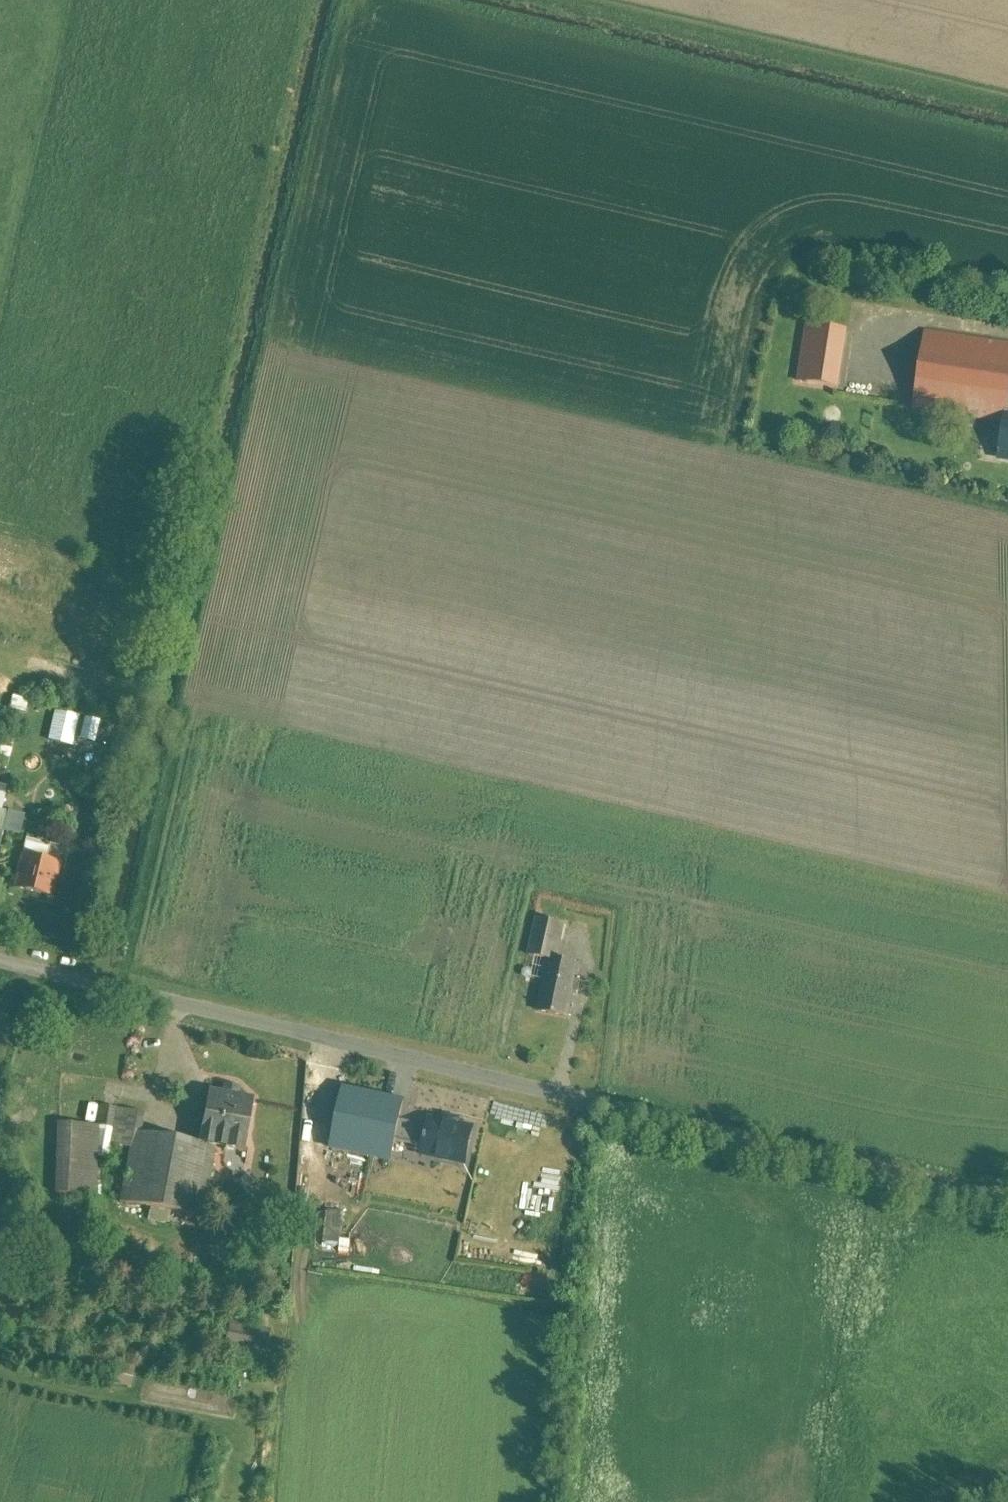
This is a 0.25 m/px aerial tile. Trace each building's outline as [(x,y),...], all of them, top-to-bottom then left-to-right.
[(836,394),(844,338),(803,331),(794,388),(836,394)] [(923,333),(910,414),(1001,428),(995,468),(1007,470),(1007,346),(923,333)] [(50,742),(75,745),(80,715),(55,711),(50,742)] [(4,809),(9,785),(0,783),(0,845),(3,831),(22,835),(27,814),(4,809)] [(65,863),(22,854),(15,893),(57,901),(65,863)] [(586,962),(555,955),(544,1009),(575,1016),(586,962)] [(261,1095),(213,1086),(203,1142),(251,1151),(261,1095)] [(400,1099),(352,1090),(342,1145),(390,1154),(400,1099)] [(478,1127),(436,1118),(428,1157),(470,1165),(478,1127)] [(102,1131),(58,1127),(53,1185),(96,1189),(102,1131)] [(197,1146),(143,1136),(132,1197),(186,1206),(197,1146)] [(229,1323),(227,1347),(264,1350),(266,1326),(229,1323)]
